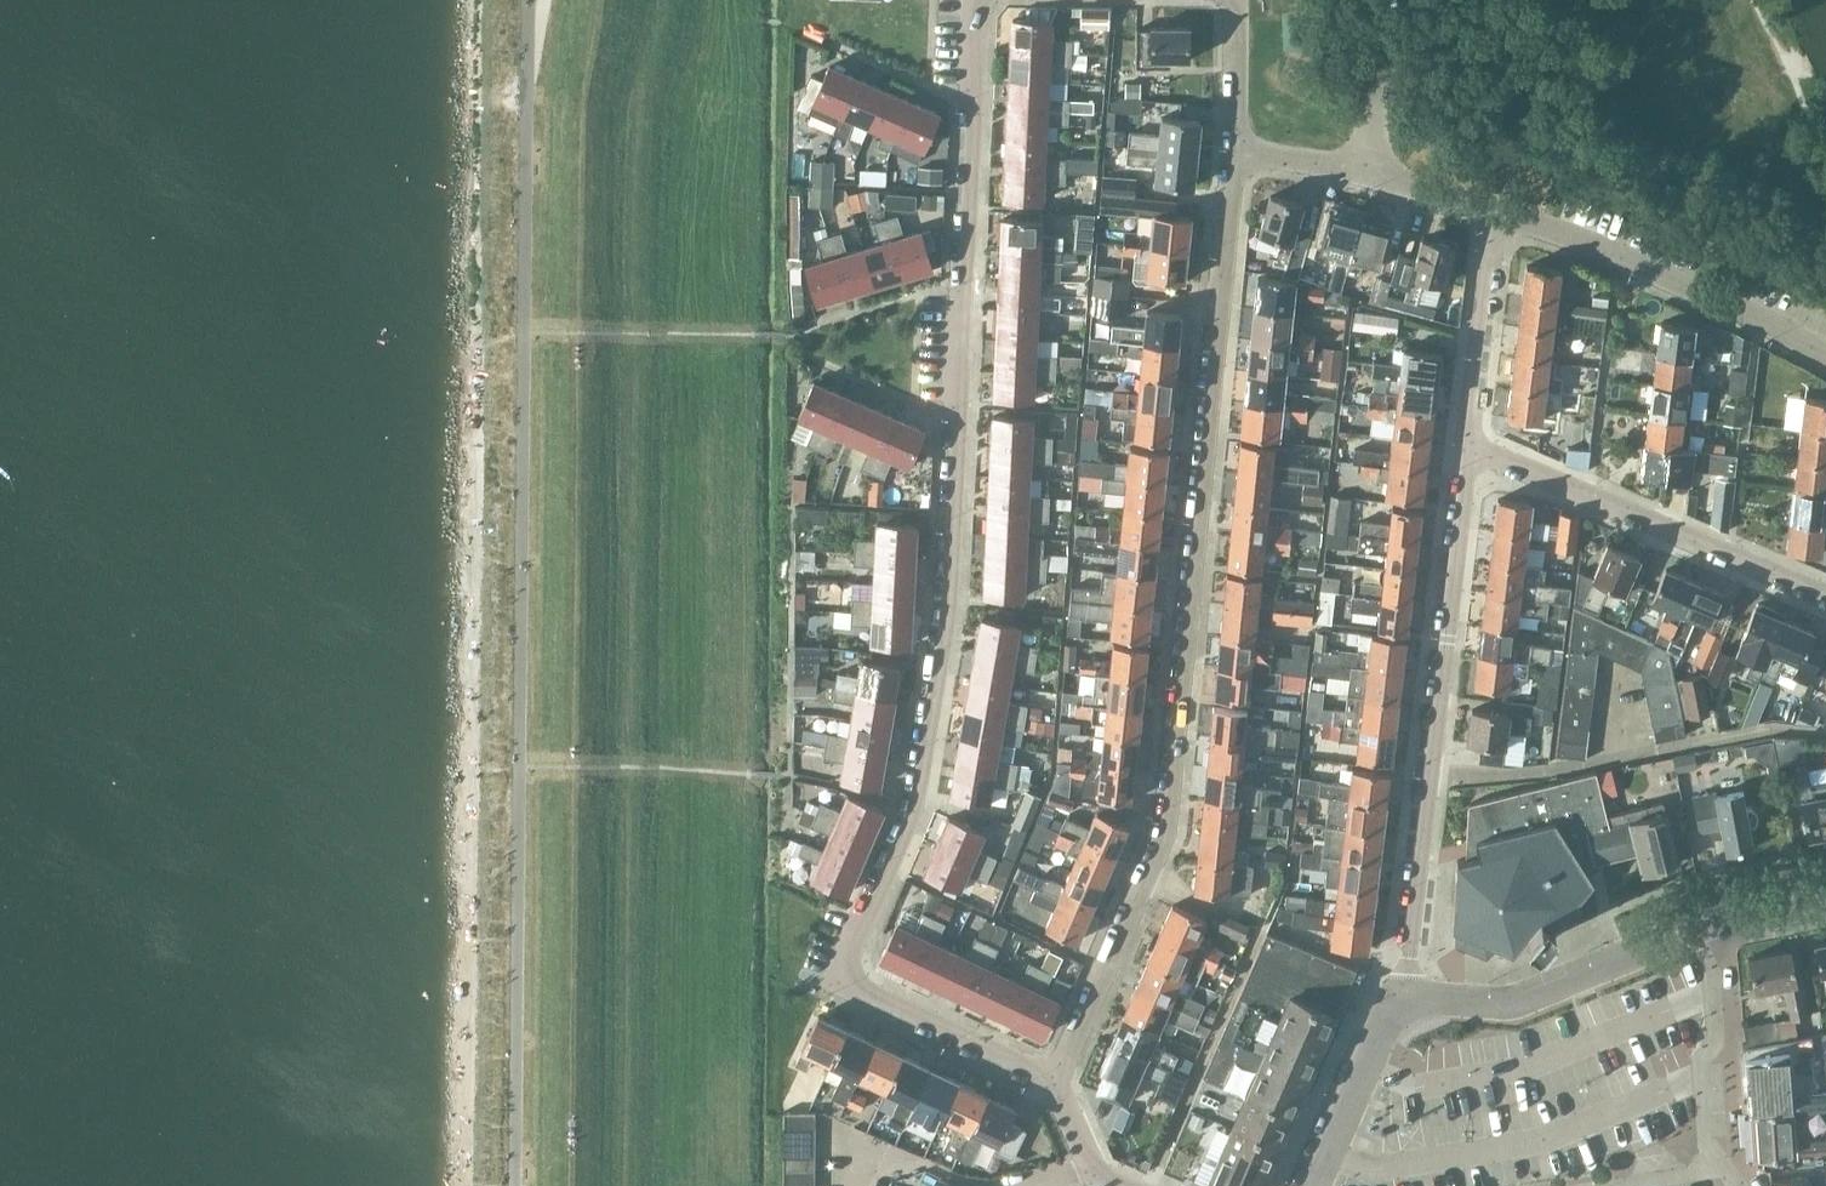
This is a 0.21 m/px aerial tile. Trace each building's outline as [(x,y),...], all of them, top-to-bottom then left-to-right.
[(1012,19),(1011,50),(1071,53),(1071,51),(1072,39),(1050,37),(1051,21),(1057,7),(1025,6),(1025,20),(1012,19)] [(1109,7),(1081,7),(1081,14),(1081,28),(1108,28),(1109,7)] [(1169,59),(1188,59),(1188,27),(1152,27),(1152,29),(1136,29),(1136,67),(1168,67),(1169,59)] [(1011,50),(1009,79),(1048,81),(1049,65),(1071,66),(1071,53),(1011,50)] [(1071,68),(1071,69),(1086,70),(1087,54),(1072,53),(1071,68)] [(813,101),(808,112),(836,124),(856,78),(829,66),(822,80),(813,101)] [(810,75),(796,107),(808,112),(813,101),(822,80),(810,75)] [(846,139),(854,119),(868,125),(883,90),(856,78),(836,124),(832,134),(846,139)] [(1009,79),(1008,109),(1068,112),(1069,99),(1047,98),(1048,81),(1009,79)] [(1125,81),(1124,96),(1125,96),(1140,97),(1140,82),(1125,81)] [(910,101),(883,90),(868,125),(883,131),(877,145),(889,150),(895,137),(910,101)] [(1141,98),(1125,96),(1124,96),(1111,96),(1110,110),(1140,112),(1141,98)] [(1092,113),(1093,100),(1069,99),(1068,112),(1092,113)] [(895,137),(889,150),(917,162),(923,149),(938,113),(910,101),(895,137)] [(1068,112),(1008,109),(1006,139),(1045,140),(1046,124),(1068,125),(1068,112)] [(1085,113),(1084,127),(1096,128),(1097,114),(1085,113)] [(1130,131),(1128,147),(1197,154),(1200,120),(1161,116),(1160,134),(1130,131)] [(1106,128),(1105,143),(1123,145),(1124,130),(1106,128)] [(1006,139),(1005,168),(1065,171),(1065,170),(1066,158),(1044,157),(1045,140),(1006,139)] [(1197,154),(1128,147),(1127,161),(1156,164),(1154,182),(1194,186),(1197,154)] [(1065,171),(1097,173),(1098,158),(1066,156),(1066,157),(1066,158),(1065,170),(1065,171)] [(811,161),(809,182),(821,182),(822,161),(811,161)] [(822,161),(821,182),(833,183),(833,181),(834,162),(822,161)] [(943,166),(918,165),(917,181),(942,182),(943,166)] [(1065,171),(1005,168),(1003,198),(1042,200),(1043,183),(1065,184),(1065,171)] [(860,169),(859,183),(886,184),(887,170),(860,169)] [(1101,195),(1135,197),(1136,179),(1102,176),(1101,195)] [(809,182),(808,204),(820,205),(821,185),(821,182),(809,182)] [(821,185),(820,205),(826,205),(832,205),(833,187),(833,185),(833,184),(833,183),(821,182),(821,185)] [(866,188),(847,194),(851,212),(871,207),(866,188)] [(800,257),(800,191),(790,192),(790,257),(800,257)] [(886,191),(885,206),(915,208),(916,193),(886,191)] [(921,192),(920,207),(942,208),(943,194),(921,192)] [(1135,197),(1101,195),(1100,211),(1134,213),(1135,197)] [(1135,197),(1134,213),(1153,214),(1175,216),(1176,199),(1135,195),(1135,197)] [(1269,195),(1259,233),(1280,239),(1273,262),(1285,265),(1300,269),(1306,247),(1307,247),(1312,228),(1297,224),(1303,205),(1269,195)] [(1330,212),(1323,240),(1339,245),(1327,286),(1341,290),(1346,271),(1360,220),(1349,217),(1342,215),(1344,210),(1333,207),(1331,212),(1330,212)] [(1123,243),(1187,249),(1190,218),(1175,216),(1153,214),(1151,235),(1124,232),(1123,243)] [(897,215),(885,219),(902,276),(931,267),(926,250),(920,231),(903,236),(897,215)] [(1002,221),(998,221),(998,233),(1002,234),(1001,249),(1061,251),(1062,251),(1063,237),(1040,236),(1041,220),(1002,218),(1002,221)] [(1360,220),(1346,271),(1359,275),(1363,262),(1379,266),(1391,223),(1374,218),(1372,224),(1360,220)] [(878,243),(863,248),(874,284),(902,276),(885,219),(872,222),(878,243)] [(930,228),(920,231),(926,250),(936,247),(930,228)] [(841,232),(828,235),(845,293),(874,284),(863,248),(847,253),(841,232)] [(1092,234),(1076,232),(1075,249),(1091,250),(1092,234)] [(845,293),(828,235),(816,239),(822,260),(806,265),(816,302),(845,293)] [(1421,238),(1416,257),(1400,252),(1392,280),(1408,285),(1405,298),(1416,302),(1423,279),(1442,284),(1453,247),(1421,238)] [(1184,281),(1187,249),(1123,243),(1122,254),(1135,256),(1133,277),(1136,281),(1147,282),(1148,277),(1184,281)] [(1001,249),(1000,278),(1038,280),(1039,264),(1061,265),(1061,251),(1001,249)] [(1061,251),(1061,265),(1075,266),(1076,252),(1062,251),(1061,251)] [(1526,266),(1522,296),(1555,300),(1557,285),(1564,286),(1566,271),(1526,266)] [(1094,275),(1093,293),(1127,296),(1129,278),(1124,278),(1119,277),(1111,277),(1094,275)] [(1257,277),(1254,308),(1291,312),(1306,314),(1308,298),(1320,300),(1340,302),(1341,302),(1342,291),(1341,290),(1327,286),(1325,286),(1325,287),(1324,288),(1322,288),(1310,287),(1310,283),(1294,281),(1257,277)] [(1375,277),(1369,301),(1383,305),(1390,281),(1375,277)] [(1038,280),(1000,278),(998,307),(1037,309),(1058,310),(1059,295),(1038,294),(1038,280)] [(802,320),(800,280),(789,281),(791,320),(802,320)] [(1127,296),(1093,293),(1091,313),(1126,316),(1127,296)] [(1590,305),(1607,308),(1609,296),(1592,295),(1592,294),(1590,305)] [(1086,311),(1087,296),(1059,295),(1058,310),(1086,311)] [(1562,301),(1555,300),(1522,296),(1518,326),(1552,331),(1554,316),(1560,317),(1562,301)] [(1568,303),(1566,313),(1570,314),(1606,318),(1607,308),(1590,305),(1572,303),(1568,303)] [(1037,309),(998,307),(997,322),(993,322),(993,334),(997,334),(996,337),(1035,338),(1037,309)] [(1291,312),(1254,308),(1251,340),(1288,343),(1291,312)] [(1101,325),(1100,337),(1177,345),(1179,332),(1183,332),(1185,317),(1180,316),(1181,313),(1147,310),(1145,327),(1115,324),(1114,327),(1101,325)] [(1064,311),(1064,326),(1085,327),(1085,312),(1064,311)] [(1353,326),(1353,327),(1397,332),(1398,317),(1394,316),(1355,311),(1353,326)] [(1656,353),(1696,359),(1715,361),(1717,345),(1708,344),(1710,334),(1705,329),(1694,327),(1660,322),(1656,353)] [(1518,326),(1514,356),(1548,360),(1550,346),(1556,346),(1558,331),(1552,331),(1518,326)] [(1298,344),(1313,346),(1315,333),(1300,331),(1298,344)] [(1177,345),(1100,337),(1090,336),(1089,352),(1131,356),(1131,357),(1142,358),(1140,374),(1174,377),(1177,345)] [(996,337),(995,366),(1056,369),(1056,356),(1034,355),(1035,338),(996,337)] [(1251,340),(1247,371),(1284,375),(1286,357),(1297,358),(1297,357),(1312,358),(1313,346),(1298,344),(1288,343),(1251,340)] [(1731,360),(1731,362),(1747,364),(1748,362),(1749,349),(1733,347),(1731,360)] [(1400,379),(1436,383),(1440,353),(1403,348),(1401,364),(1373,361),(1371,376),(1399,379),(1400,379)] [(1656,353),(1653,383),(1693,388),(1699,389),(1701,377),(1701,374),(1695,373),(1696,359),(1656,353)] [(1056,356),(1056,369),(1081,370),(1082,357),(1056,356)] [(1514,356),(1511,386),(1545,390),(1547,376),(1552,376),(1554,361),(1548,360),(1514,356)] [(1322,364),(1320,378),(1338,380),(1339,380),(1340,366),(1322,364)] [(1056,369),(995,366),(994,396),(1032,398),(1033,381),(1055,382),(1056,369)] [(1730,369),(1728,391),(1744,394),(1747,371),(1732,369),(1730,369)] [(1247,371),(1244,401),(1307,408),(1308,394),(1283,392),(1284,375),(1247,371)] [(1111,404),(1171,410),(1174,377),(1140,374),(1139,392),(1113,389),(1111,404)] [(1400,379),(1399,379),(1398,394),(1385,393),(1385,395),(1369,393),(1367,404),(1432,412),(1436,383),(1400,379)] [(817,449),(841,394),(813,382),(798,417),(814,424),(805,444),(817,449)] [(1691,403),(1693,388),(1653,383),(1649,413),(1682,417),(1684,402),(1691,403)] [(1545,390),(1511,386),(1507,416),(1541,421),(1545,390)] [(1351,390),(1350,400),(1364,402),(1365,392),(1351,390)] [(841,394),(817,449),(829,454),(838,434),(853,441),(868,406),(841,394)] [(1308,394),(1307,408),(1335,411),(1336,397),(1308,394)] [(1825,431),(1825,400),(1805,397),(1801,428),(1825,431)] [(1244,401),(1241,433),(1278,437),(1280,418),(1306,421),(1307,408),(1244,401)] [(1340,412),(1340,413),(1366,416),(1366,415),(1367,405),(1367,404),(1341,401),(1341,402),(1340,412)] [(1085,403),(1084,416),(1095,416),(1096,403),(1085,403)] [(1725,423),(1740,425),(1742,404),(1728,403),(1727,408),(1726,417),(1725,423)] [(1171,410),(1111,404),(1110,414),(1124,416),(1122,435),(1168,440),(1171,410)] [(1394,421),(1392,438),(1429,442),(1432,412),(1367,404),(1367,405),(1366,415),(1366,416),(1383,418),(1383,420),(1394,421)] [(868,406),(853,441),(868,448),(859,468),(871,473),(895,417),(868,406)] [(1307,408),(1306,421),(1333,423),(1335,411),(1307,408)] [(1065,413),(1064,425),(1066,425),(1077,426),(1078,413),(1065,413)] [(1649,413),(1645,443),(1678,448),(1678,447),(1680,432),(1686,433),(1688,418),(1682,417),(1649,413)] [(992,415),(991,446),(1052,449),(1052,436),(1031,435),(1031,417),(1011,416),(992,415)] [(923,430),(895,417),(871,473),(883,478),(892,458),(908,465),(923,430)] [(1801,428),(1797,459),(1825,462),(1825,431),(1801,428)] [(1354,449),(1353,462),(1363,463),(1425,471),(1429,442),(1392,438),(1390,453),(1354,449)] [(1240,441),(1237,472),(1271,476),(1281,477),(1297,479),(1299,479),(1316,481),(1317,481),(1317,480),(1318,468),(1287,465),(1289,449),(1274,447),(1274,445),(1240,441)] [(1645,443),(1641,474),(1689,480),(1691,466),(1734,472),(1736,454),(1693,449),(1678,447),(1678,448),(1645,443)] [(1052,449),(991,446),(989,476),(1028,477),(1029,461),(1051,462),(1052,449)] [(1568,447),(1566,462),(1586,470),(1589,449),(1568,447)] [(1126,479),(1163,483),(1167,452),(1130,448),(1128,465),(1080,460),(1079,474),(1089,475),(1102,477),(1114,478),(1126,479)] [(1052,449),(1051,462),(1074,463),(1075,463),(1075,450),(1052,449)] [(1797,459),(1794,488),(1825,492),(1825,462),(1797,459)] [(1340,461),(1339,471),(1362,474),(1363,463),(1353,462),(1340,461)] [(1422,501),(1425,471),(1363,463),(1362,474),(1376,476),(1375,479),(1387,481),(1385,496),(1422,501)] [(1271,476),(1237,472),(1234,504),(1268,507),(1271,476)] [(1079,474),(1078,488),(1101,490),(1102,477),(1089,475),(1079,474)] [(989,476),(988,505),(1049,508),(1050,495),(1028,494),(1028,477),(989,476)] [(793,477),(791,499),(793,499),(804,500),(805,477),(793,477)] [(1125,494),(1123,509),(1160,513),(1163,483),(1126,479),(1114,478),(1102,477),(1101,490),(1101,491),(1125,494)] [(1716,479),(1711,523),(1727,530),(1733,481),(1716,479)] [(1303,482),(1301,503),(1321,505),(1323,483),(1303,482)] [(1790,518),(1824,522),(1825,508),(1825,492),(1794,488),(1790,518)] [(913,493),(913,507),(929,508),(929,507),(930,494),(913,493)] [(1346,532),(1347,532),(1351,497),(1331,495),(1327,530),(1346,532)] [(1493,530),(1527,534),(1545,536),(1547,523),(1528,520),(1530,502),(1497,498),(1493,530)] [(1291,527),(1266,524),(1268,507),(1234,504),(1230,534),(1289,540),(1291,527)] [(988,505),(987,535),(1026,536),(1026,520),(1049,521),(1049,508),(988,505)] [(796,506),(796,520),(826,521),(827,507),(796,506)] [(1359,534),(1417,541),(1421,510),(1392,507),(1390,523),(1361,519),(1359,534)] [(1096,525),(1095,539),(1157,545),(1160,513),(1123,509),(1122,527),(1111,526),(1111,527),(1096,525)] [(878,511),(877,520),(902,522),(903,522),(904,512),(903,512),(878,511)] [(1559,513),(1556,538),(1576,540),(1579,515),(1559,513)] [(1790,518),(1786,549),(1820,554),(1822,538),(1825,538),(1825,523),(1824,522),(1790,518)] [(854,539),(854,552),(914,555),(916,524),(916,522),(908,522),(903,522),(877,520),(877,522),(876,540),(854,539)] [(1076,523),(1075,537),(1095,539),(1096,525),(1076,523)] [(1291,527),(1289,540),(1320,544),(1321,530),(1291,527)] [(1327,530),(1325,545),(1345,547),(1346,532),(1327,530)] [(1493,530),(1490,561),(1523,565),(1527,534),(1493,530)] [(1289,540),(1230,534),(1227,565),(1261,569),(1263,550),(1288,552),(1289,540)] [(1387,553),(1385,568),(1413,572),(1417,541),(1359,534),(1357,550),(1387,553)] [(1026,536),(987,535),(985,564),(1046,567),(1047,554),(1025,553),(1026,536)] [(1157,545),(1095,539),(1075,537),(1074,537),(1073,552),(1118,557),(1117,572),(1154,575),(1157,545)] [(1576,540),(1556,538),(1555,549),(1575,552),(1576,540)] [(1639,558),(1607,545),(1594,576),(1578,570),(1574,600),(1599,610),(1610,583),(1626,590),(1628,584),(1635,568),(1639,558)] [(795,549),(794,566),(811,566),(811,549),(795,549)] [(914,555),(854,552),(853,565),(875,566),(874,582),(913,584),(914,555)] [(1047,554),(1046,567),(1066,568),(1067,555),(1067,554),(1047,553),(1047,554)] [(1298,556),(1297,572),(1316,574),(1318,558),(1298,556)] [(1523,565),(1490,561),(1486,592),(1547,600),(1553,601),(1567,602),(1569,587),(1521,581),(1523,565)] [(1046,567),(985,564),(984,594),(1023,596),(1023,579),(1045,580),(1046,567)] [(1413,572),(1385,568),(1383,584),(1354,580),(1352,594),(1409,601),(1413,572)] [(1635,568),(1628,584),(1635,587),(1642,571),(1635,568)] [(1670,636),(1694,581),(1665,569),(1652,600),(1667,606),(1662,617),(1664,618),(1659,631),(1654,642),(1655,643),(1665,648),(1670,636)] [(1154,575),(1117,572),(1102,571),(1101,590),(1071,587),(1070,599),(1151,607),(1154,575)] [(1227,573),(1223,604),(1257,607),(1274,609),(1312,613),(1314,600),(1275,597),(1276,594),(1259,592),(1260,577),(1227,573)] [(1321,590),(1335,592),(1338,592),(1340,577),(1322,575),(1321,590)] [(1665,648),(1669,649),(1679,654),(1694,618),(1710,625),(1723,593),(1694,581),(1670,636),(1665,648)] [(851,598),(851,611),(911,614),(913,584),(874,582),(873,599),(851,598)] [(807,604),(836,604),(835,586),(806,587),(807,604)] [(1335,592),(1321,590),(1317,622),(1331,623),(1335,592)] [(1482,623),(1515,627),(1517,612),(1545,616),(1545,615),(1547,600),(1486,592),(1482,623)] [(794,593),(794,607),(799,607),(804,607),(804,593),(794,593)] [(1409,601),(1352,594),(1350,608),(1379,612),(1378,628),(1406,631),(1409,601)] [(1070,599),(1069,616),(1082,617),(1112,620),(1111,634),(1148,638),(1151,607),(1070,599)] [(1553,601),(1551,616),(1566,617),(1567,602),(1553,601)] [(1757,679),(1783,619),(1773,615),(1775,610),(1757,603),(1756,607),(1754,607),(1736,651),(1752,658),(1745,674),(1757,679)] [(1223,604),(1220,634),(1254,638),(1256,624),(1271,625),(1272,621),(1311,625),(1312,613),(1274,609),(1257,607),(1223,604)] [(1615,659),(1628,631),(1623,628),(1574,605),(1568,649),(1598,653),(1599,651),(1615,659)] [(794,607),(794,621),(801,621),(809,614),(809,608),(804,607),(799,607),(794,607)] [(1631,607),(1623,617),(1648,636),(1655,626),(1631,607)] [(1003,610),(1001,622),(1013,624),(1015,611),(1003,610)] [(911,614),(851,611),(850,624),(872,625),(871,642),(909,644),(911,614)] [(981,618),(976,648),(1035,659),(1037,646),(1016,642),(1019,625),(1013,624),(1001,622),(981,618)] [(1783,619),(1757,679),(1758,680),(1760,675),(1772,680),(1776,669),(1805,681),(1818,651),(1820,645),(1808,640),(1812,631),(1783,619)] [(1482,623),(1478,654),(1527,660),(1541,662),(1560,664),(1561,664),(1562,648),(1550,646),(1551,646),(1513,641),(1515,627),(1482,623)] [(1068,624),(1067,633),(1080,634),(1081,625),(1068,624)] [(1316,634),(1314,647),(1325,648),(1327,630),(1320,629),(1316,628),(1316,634)] [(1709,668),(1722,636),(1707,629),(1693,661),(1709,668)] [(1615,659),(1641,671),(1642,672),(1655,643),(1654,642),(1628,631),(1615,659)] [(1217,665),(1280,672),(1280,669),(1270,668),(1273,640),(1254,638),(1220,634),(1217,665)] [(1340,653),(1339,662),(1402,670),(1405,639),(1371,635),(1369,650),(1358,648),(1358,651),(1341,649),(1340,648),(1340,651),(1340,653)] [(1077,644),(1066,643),(1065,668),(1075,669),(1077,644)] [(1642,672),(1641,671),(1644,686),(1675,680),(1669,649),(1665,648),(1655,643),(1642,672)] [(1110,674),(1144,677),(1147,647),(1113,644),(1111,659),(1081,657),(1079,670),(1095,672),(1110,673),(1110,674)] [(794,645),(794,684),(816,684),(817,645),(794,645)] [(1035,659),(976,648),(971,677),(1008,684),(1011,668),(1033,671),(1035,659)] [(1598,653),(1568,649),(1565,680),(1594,684),(1598,653)] [(1726,675),(1734,657),(1718,650),(1710,668),(1726,675)] [(1825,675),(1825,651),(1817,671),(1825,675)] [(1525,676),(1527,660),(1478,654),(1474,685),(1517,691),(1519,675),(1525,676)] [(837,673),(835,687),(894,697),(899,667),(861,661),(859,676),(837,673)] [(1339,662),(1338,664),(1318,662),(1312,661),(1311,673),(1349,678),(1347,694),(1398,700),(1401,670),(1339,662)] [(1538,683),(1557,685),(1560,664),(1541,662),(1538,683)] [(1280,672),(1217,665),(1214,696),(1248,700),(1249,684),(1278,687),(1278,685),(1304,688),(1305,674),(1280,672)] [(1083,692),(1082,702),(1141,708),(1144,677),(1110,674),(1110,673),(1095,672),(1093,694),(1083,692)] [(1707,711),(1700,674),(1682,678),(1689,715),(1707,711)] [(1008,684),(971,677),(966,707),(1025,717),(1025,715),(1027,704),(1006,700),(1008,684)] [(1313,680),(1312,689),(1323,691),(1324,682),(1313,680)] [(1565,680),(1561,709),(1591,713),(1594,684),(1565,680)] [(1678,694),(1675,680),(1644,686),(1647,700),(1678,694)] [(1772,685),(1760,680),(1742,724),(1756,722),(1772,685)] [(816,684),(794,684),(793,695),(816,695),(816,684)] [(894,697),(835,687),(832,699),(854,703),(851,719),(889,726),(894,697)] [(1062,690),(1061,700),(1076,702),(1078,702),(1082,702),(1083,692),(1078,692),(1063,690),(1062,690)] [(1333,709),(1332,723),(1394,730),(1398,700),(1347,694),(1345,709),(1333,707),(1333,709)] [(1678,694),(1647,700),(1650,713),(1680,707),(1678,694)] [(1061,700),(1060,712),(1075,713),(1076,702),(1061,700)] [(1105,722),(1103,735),(1137,739),(1141,708),(1082,702),(1078,702),(1076,702),(1075,713),(1075,715),(1091,716),(1091,720),(1105,722)] [(1551,723),(1553,706),(1536,704),(1532,703),(1530,720),(1551,723)] [(1027,704),(1025,715),(1041,718),(1043,707),(1027,704)] [(1306,720),(1332,723),(1333,709),(1333,707),(1308,704),(1308,706),(1306,720)] [(1213,706),(1210,737),(1275,744),(1285,745),(1298,747),(1299,730),(1291,729),(1286,728),(1265,726),(1245,724),(1247,710),(1213,706)] [(1275,706),(1274,716),(1287,717),(1288,708),(1288,707),(1275,706)] [(1794,721),(1814,723),(1818,713),(1800,706),(1794,721)] [(1025,717),(966,707),(960,736),(998,742),(1001,726),(1023,730),(1025,717)] [(1683,720),(1680,707),(1650,713),(1652,727),(1683,720)] [(1287,717),(1286,724),(1291,725),(1291,729),(1299,730),(1301,713),(1302,711),(1302,710),(1288,708),(1287,717)] [(1467,740),(1480,742),(1478,760),(1502,763),(1506,729),(1528,731),(1530,717),(1471,709),(1467,740)] [(1561,709),(1559,723),(1589,727),(1591,713),(1561,709)] [(1028,717),(1026,730),(1043,733),(1043,732),(1045,720),(1028,717)] [(889,726),(851,719),(848,736),(827,732),(825,744),(884,755),(889,726)] [(1683,720),(1652,727),(1655,741),(1686,735),(1686,734),(1683,720)] [(1394,730),(1332,723),(1330,738),(1346,740),(1358,742),(1356,758),(1390,762),(1394,730)] [(1589,727),(1559,723),(1558,739),(1587,742),(1589,727)] [(802,726),(800,739),(817,742),(820,729),(802,726)] [(1070,762),(1134,768),(1137,739),(1103,735),(1102,751),(1072,748),(1070,762)] [(998,742),(960,736),(955,765),(1015,775),(1017,763),(995,759),(998,742)] [(1210,737),(1206,767),(1241,771),(1242,754),(1273,757),(1275,744),(1210,737)] [(1773,737),(1773,740),(1778,764),(1806,758),(1802,739),(1773,737)] [(1587,742),(1558,739),(1556,754),(1586,758),(1587,742)] [(884,755),(825,744),(823,758),(844,762),(841,779),(879,786),(884,755)] [(1058,747),(1057,761),(1061,761),(1070,762),(1072,748),(1058,747)] [(1694,752),(1673,756),(1675,770),(1697,766),(1694,752)] [(1131,799),(1134,768),(1070,762),(1069,774),(1084,776),(1082,794),(1131,799)] [(1015,775),(955,765),(950,795),(988,802),(988,801),(991,784),(1008,787),(1009,787),(1013,788),(1015,775)] [(1241,771),(1206,767),(1203,798),(1268,805),(1279,806),(1280,794),(1281,789),(1239,785),(1241,771)] [(1320,780),(1319,793),(1330,794),(1386,801),(1389,773),(1352,768),(1350,784),(1320,780)] [(1598,771),(1595,772),(1601,794),(1616,790),(1611,769),(1598,771)] [(1617,858),(1606,815),(1595,772),(1468,804),(1466,844),(1465,858),(1456,860),(1453,925),(1455,926),(1455,941),(1486,953),(1496,942),(1513,949),(1528,931),(1542,943),(1553,929),(1592,881),(1585,869),(1593,864),(1601,862),(1617,858)] [(1796,776),(1807,836),(1825,833),(1825,780),(1810,783),(1809,779),(1808,774),(1796,776)] [(1300,778),(1298,791),(1319,794),(1319,793),(1320,780),(1300,778)] [(991,784),(988,801),(1006,804),(1009,787),(1008,787),(991,784)] [(1040,795),(1025,789),(1012,823),(1026,829),(1040,795)] [(1044,801),(1035,820),(1036,820),(1040,822),(1045,824),(1053,805),(1055,801),(1071,808),(1075,797),(1069,795),(1050,789),(1045,800),(1044,801)] [(1755,808),(1750,806),(1746,806),(1742,790),(1715,795),(1714,792),(1692,796),(1699,831),(1720,826),(1725,853),(1754,847),(1749,825),(1754,824),(1757,820),(1757,814),(1755,808)] [(1280,794),(1279,806),(1291,807),(1292,795),(1280,794)] [(1330,794),(1329,795),(1326,824),(1382,831),(1386,801),(1330,794)] [(882,809),(847,795),(840,811),(820,802),(819,805),(815,813),(815,814),(870,837),(882,809)] [(1203,798),(1200,828),(1235,832),(1265,835),(1268,805),(1203,798)] [(806,799),(802,808),(815,814),(815,813),(819,805),(806,799)] [(1606,815),(1617,858),(1637,853),(1642,872),(1678,864),(1662,800),(1606,815)] [(1297,804),(1295,820),(1306,821),(1308,806),(1297,804)] [(1291,808),(1276,807),(1274,822),(1289,823),(1291,808)] [(802,808),(798,818),(811,823),(815,814),(802,808)] [(969,810),(966,817),(983,825),(986,817),(987,815),(971,810),(969,810)] [(1060,831),(1114,854),(1127,824),(1096,811),(1088,829),(1065,818),(1060,830),(1060,831)] [(858,865),(870,837),(815,814),(811,823),(810,826),(830,834),(823,850),(858,865)] [(1051,826),(1060,830),(1065,818),(1056,815),(1051,826)] [(948,817),(936,845),(991,869),(997,857),(976,848),(983,832),(948,817)] [(1040,822),(1036,832),(1050,839),(1054,828),(1045,824),(1040,822)] [(1014,824),(1009,835),(1022,841),(1027,829),(1014,824)] [(1313,852),(1378,860),(1382,831),(1326,824),(1324,842),(1314,841),(1313,851),(1313,852)] [(1200,828),(1197,859),(1247,863),(1248,850),(1234,848),(1235,832),(1200,828)] [(1114,854),(1060,831),(1054,843),(1067,849),(1066,851),(1077,856),(1071,870),(1102,883),(1114,854)] [(790,838),(785,849),(798,854),(798,853),(802,843),(790,838)] [(1292,848),(1292,851),(1302,852),(1302,850),(1313,851),(1314,842),(1293,840),(1292,848)] [(846,893),(858,865),(823,850),(803,841),(802,843),(798,853),(798,854),(818,863),(811,878),(846,893)] [(958,887),(959,888),(966,872),(986,881),(987,879),(991,869),(936,845),(924,872),(946,882),(947,882),(948,883),(958,887)] [(1286,852),(1266,850),(1265,865),(1284,867),(1286,852)] [(1313,851),(1302,850),(1302,852),(1300,865),(1327,868),(1325,885),(1338,886),(1375,890),(1378,860),(1313,852),(1313,851)] [(1020,858),(1020,859),(1033,865),(1034,864),(1037,857),(1024,852),(1023,851),(1020,858)] [(997,857),(991,869),(1007,876),(1015,859),(1001,853),(999,858),(997,857)] [(1197,859),(1194,890),(1250,895),(1253,864),(1247,863),(1197,859)] [(1028,885),(1035,888),(1089,912),(1102,883),(1071,870),(1064,884),(1046,876),(1045,877),(1018,866),(1013,879),(1028,885)] [(991,869),(987,879),(1003,886),(1007,876),(991,869)] [(946,882),(943,891),(954,896),(958,887),(948,883),(947,882),(946,882)] [(1306,897),(1304,911),(1371,919),(1375,890),(1338,886),(1336,901),(1306,897)] [(1089,912),(1035,888),(1030,899),(1053,909),(1046,926),(1077,940),(1089,912)] [(931,891),(922,911),(933,917),(942,899),(943,897),(931,891)] [(1285,908),(1293,910),(1304,911),(1306,897),(1287,894),(1285,907),(1285,908)] [(975,897),(969,903),(972,904),(982,908),(985,900),(976,896),(975,897)] [(942,899),(933,917),(945,922),(953,905),(942,899)] [(985,900),(982,908),(992,913),(996,905),(985,900)] [(1172,905),(1159,933),(1218,960),(1222,949),(1208,943),(1210,940),(1199,935),(1206,920),(1172,905)] [(1276,919),(1278,919),(1292,921),(1293,910),(1285,908),(1279,908),(1278,908),(1276,919)] [(1367,949),(1371,919),(1304,911),(1293,910),(1292,921),(1292,924),(1333,929),(1331,945),(1367,949)] [(908,972),(933,917),(922,911),(912,931),(896,924),(880,959),(908,972)] [(1217,911),(1211,925),(1240,938),(1242,939),(1249,924),(1220,912),(1220,911),(1217,911)] [(945,922),(933,917),(908,972),(934,984),(951,949),(936,942),(945,922)] [(986,917),(976,937),(987,942),(996,923),(986,917)] [(987,942),(998,947),(1007,928),(996,923),(987,942)] [(1190,1105),(1162,1169),(1182,1177),(1184,1173),(1207,1183),(1232,1124),(1279,1144),(1292,1114),(1335,1014),(1355,969),(1266,931),(1238,995),(1203,1075),(1190,1105)] [(1159,933),(1147,961),(1181,976),(1196,983),(1203,967),(1213,971),(1218,960),(1159,933)] [(966,956),(951,949),(934,984),(961,997),(987,942),(976,937),(975,936),(966,956)] [(1814,943),(1820,974),(1825,973),(1825,941),(1814,943)] [(988,1009),(1004,974),(989,967),(999,947),(998,947),(987,942),(961,997),(988,1009)] [(1051,972),(1054,974),(1063,955),(1048,948),(1040,967),(1051,972)] [(1807,1015),(1800,979),(1795,980),(1789,949),(1748,957),(1755,989),(1784,983),(1791,1019),(1807,1015)] [(1019,981),(1004,974),(988,1009),(1014,1022),(1040,967),(1028,961),(1019,981)] [(1147,961),(1135,988),(1198,1015),(1204,1003),(1175,991),(1181,976),(1147,961)] [(1224,962),(1219,974),(1230,979),(1231,979),(1235,967),(1236,967),(1235,967),(1224,962)] [(1051,972),(1040,967),(1014,1022),(1042,1035),(1058,1000),(1042,992),(1051,972)] [(1135,988),(1123,1016),(1157,1031),(1163,1017),(1192,1030),(1198,1015),(1135,988)] [(1209,1006),(1204,1016),(1212,1020),(1217,1010),(1209,1006)] [(831,1063),(847,1028),(819,1014),(802,1049),(831,1063)] [(1123,1016),(1111,1043),(1171,1069),(1171,1068),(1176,1055),(1151,1044),(1157,1031),(1123,1016)] [(1747,1047),(1780,1040),(1776,1020),(1743,1026),(1747,1047)] [(1200,1022),(1197,1029),(1206,1033),(1208,1028),(1209,1026),(1200,1022)] [(844,1069),(830,1096),(833,1097),(845,1103),(852,1089),(858,1076),(874,1041),(847,1028),(831,1063),(844,1069)] [(1750,1112),(1825,1106),(1825,1031),(1824,1031),(1811,1034),(1780,1040),(1747,1047),(1750,1058),(1745,1058),(1750,1112)] [(903,1054),(874,1041),(858,1076),(886,1089),(903,1054)] [(1104,1072),(1096,1089),(1126,1102),(1140,1070),(1161,1079),(1155,1093),(1175,1102),(1187,1076),(1187,1075),(1172,1068),(1171,1068),(1171,1069),(1111,1043),(1099,1070),(1104,1072)] [(930,1067),(903,1054),(886,1089),(900,1096),(888,1123),(902,1129),(908,1116),(910,1112),(930,1067)] [(1179,1054),(1172,1068),(1187,1075),(1193,1060),(1179,1054)] [(810,1069),(795,1061),(788,1077),(803,1084),(810,1069)] [(930,1067),(910,1112),(938,1125),(942,1116),(959,1081),(930,1067)] [(986,1094),(959,1081),(942,1116),(955,1123),(943,1148),(958,1155),(964,1143),(963,1142),(986,1094)] [(866,1096),(852,1089),(845,1103),(859,1110),(866,1096)] [(964,1143),(958,1155),(972,1162),(984,1136),(997,1143),(994,1150),(1011,1158),(1024,1130),(1008,1122),(1015,1108),(986,1094),(963,1142),(964,1143)] [(1754,1157),(1763,1156),(1769,1156),(1770,1167),(1825,1163),(1825,1106),(1750,1112),(1754,1157)] [(783,1127),(815,1128),(815,1111),(783,1111),(783,1127)] [(1207,1183),(1214,1185),(1261,1185),(1279,1144),(1232,1124),(1207,1183)] [(815,1128),(783,1127),(783,1142),(815,1142),(815,1128)] [(815,1142),(783,1142),(783,1156),(815,1157),(815,1142)] [(783,1156),(782,1171),(814,1171),(815,1157),(783,1156)] [(814,1171),(782,1171),(782,1185),(814,1185),(814,1171)] [(1770,1179),(1771,1185),(1810,1185),(1809,1175),(1770,1179)]
